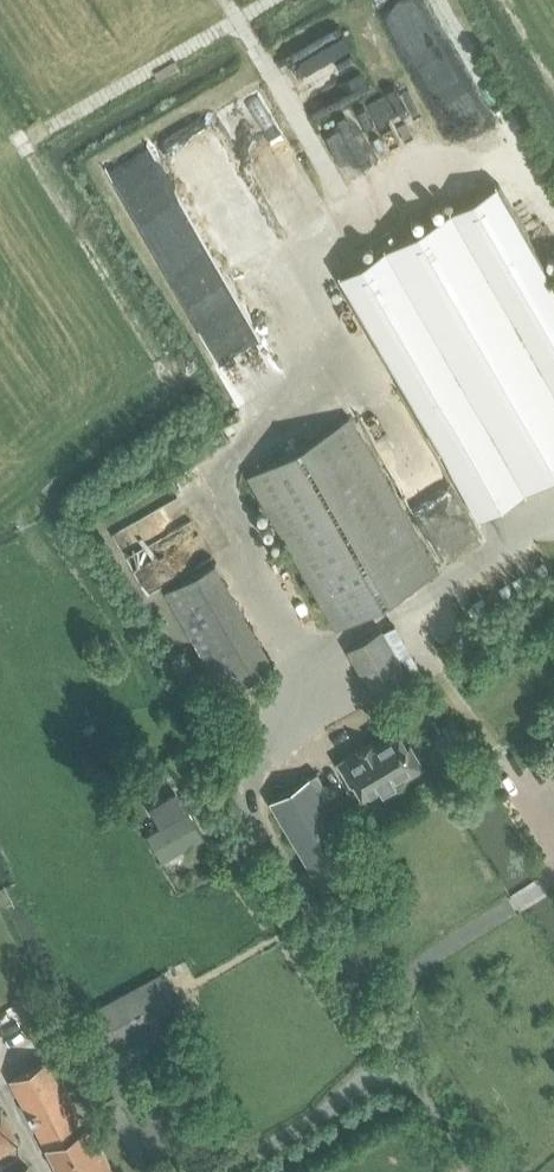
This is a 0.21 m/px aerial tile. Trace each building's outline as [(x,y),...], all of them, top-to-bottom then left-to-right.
[(497,183),(339,274),(479,517),(553,474),(553,281),(497,183)] [(336,631),(437,572),(348,418),(247,478),(336,631)] [(531,621),(535,630),(553,622),(553,617),(552,612),(531,621)] [(378,704),(410,686),(380,633),(348,651),(378,704)] [(380,787),(383,792),(423,768),(407,742),(404,744),(396,730),(373,744),(373,743),(339,764),(351,785),(354,783),(363,797),(380,787)] [(334,906),(373,882),(334,817),(342,813),(318,774),(272,801),(334,906)] [(164,863),(205,839),(178,795),(151,811),(161,829),(149,836),(164,863)] [(163,978),(86,1018),(106,1057),(107,1056),(113,1068),(186,1028),(181,1018),(183,1016),(163,978)] [(16,1007),(43,1058),(65,1046),(38,995),(16,1007)] [(64,1075),(78,1068),(70,1052),(56,1059),(64,1075)] [(91,1127),(89,1128),(87,1123),(84,1125),(51,1062),(12,1083),(60,1171),(115,1171),(91,1127)] [(1,1108),(0,1109),(0,1155),(21,1144),(1,1108)]
